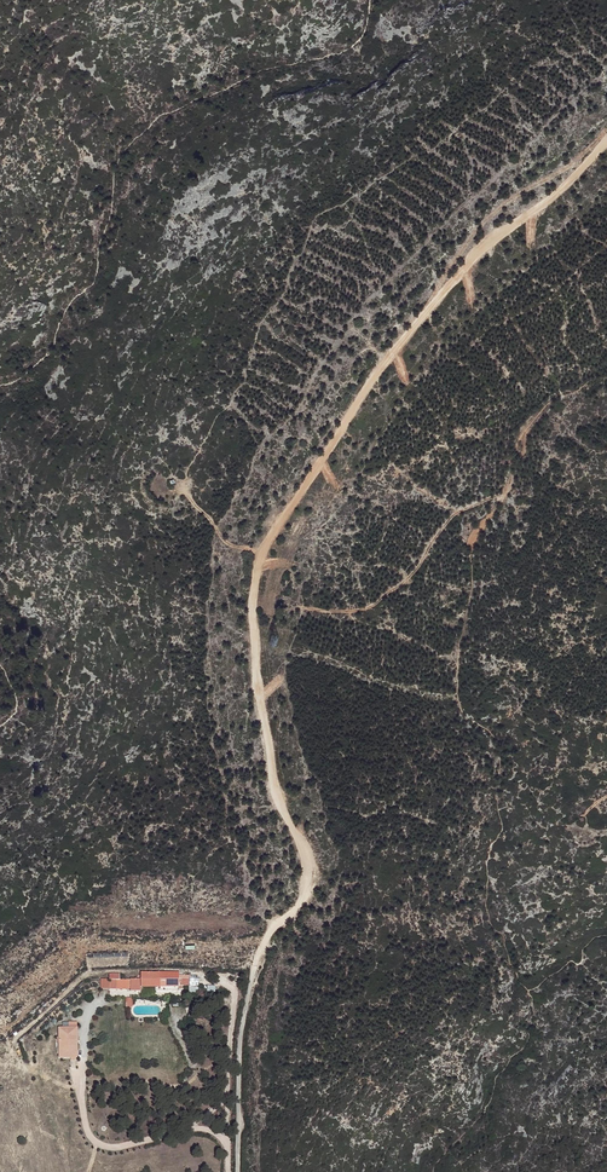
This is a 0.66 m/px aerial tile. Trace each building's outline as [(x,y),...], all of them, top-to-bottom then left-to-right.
[(200,982),(192,983),(191,975),(183,975),(168,976),(148,977),(143,978),(143,985),(157,985),(174,984),(184,984),(184,983),(191,983),(192,990),(200,989),(200,982)] [(117,979),(112,980),(112,989),(133,987),(133,989),(143,989),(143,985),(143,978),(139,978),(131,978),(122,979),(117,979)] [(194,1023),(187,1027),(191,1035),(198,1031),(194,1023)] [(77,1032),(59,1031),(58,1061),(76,1062),(77,1032)]
